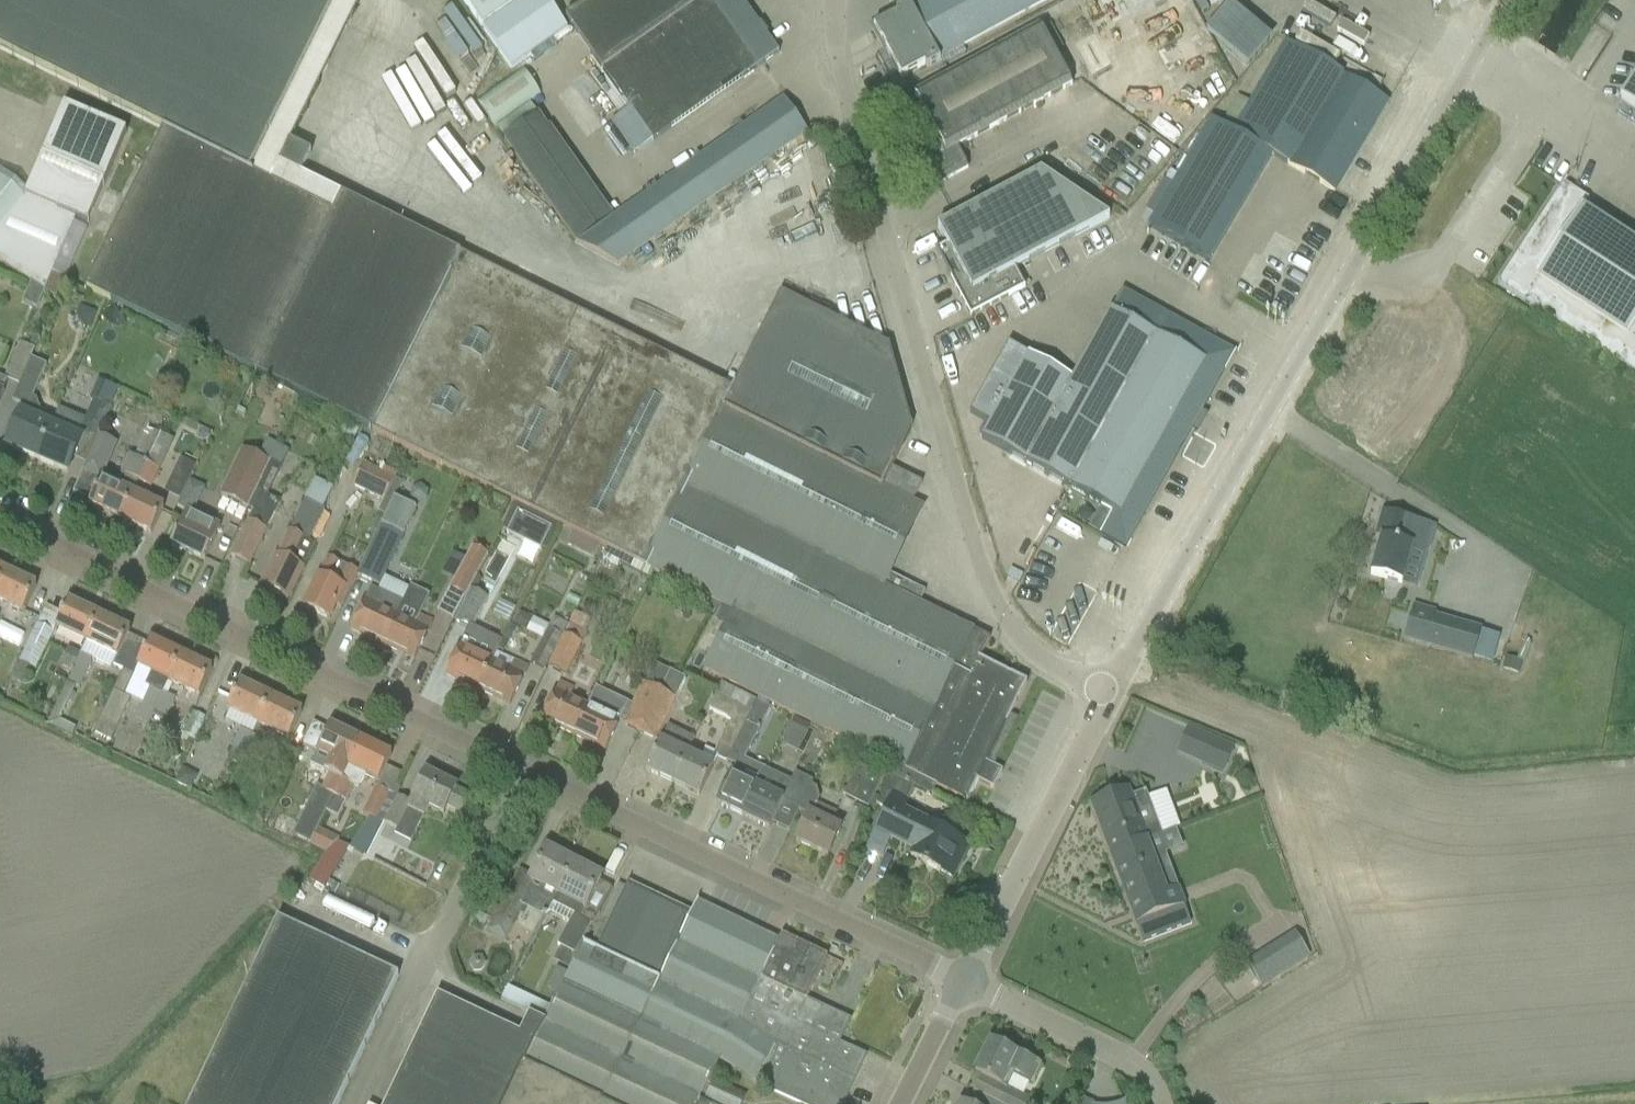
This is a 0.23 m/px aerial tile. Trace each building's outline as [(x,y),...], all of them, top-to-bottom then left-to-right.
[(559,328),(561,320),(549,314),(555,302),(341,196),(331,215),(290,194),(310,154),(269,133),(336,0),(0,0),(0,51),(163,131),(84,289),(564,528),(600,545),(735,613),(705,672),(890,763),(884,774),(890,777),(889,779),(914,791),(915,790),(925,795),(930,784),(967,802),(976,782),(993,791),(1003,770),(987,762),(1025,684),(978,660),(988,640),(919,605),(925,593),(888,575),(921,508),(912,504),(922,484),(892,470),(882,489),(881,488),(911,428),(889,348),(780,294),(722,410),(559,328)] [(483,27),(521,0),(463,0),(483,27)] [(482,28),(513,72),(568,33),(545,0),(521,0),(483,27),(482,28)] [(565,17),(603,70),(614,87),(630,109),(610,122),(634,156),(653,142),(761,67),(779,54),(741,0),(589,0),(565,17)] [(881,42),(901,78),(925,65),(927,69),(940,62),(938,58),(1045,0),(924,0),(910,7),(909,5),(896,12),(897,15),(873,28),(881,42)] [(1246,67),(1270,38),(1226,3),(1203,32),(1246,67)] [(898,115),(936,186),(968,169),(957,149),(1072,86),(1040,27),(914,96),(918,103),(898,115)] [(1221,126),(1334,194),(1388,103),(1285,43),(1249,104),(1238,97),(1221,126)] [(1061,57),(1074,81),(1093,71),(1080,47),(1061,57)] [(520,68),(476,100),(495,127),(540,95),(520,68)] [(1617,98),(1634,109),(1634,68),(1617,98)] [(614,219),(537,114),(502,138),(575,242),(617,265),(807,133),(784,100),(766,113),(614,219)] [(102,183),(124,132),(63,106),(42,157),(71,170),(102,183)] [(1497,285),(1634,375),(1634,245),(1575,206),(1581,196),(1564,185),(1576,167),(1574,167),(1497,285)] [(75,221),(85,225),(102,183),(71,170),(53,211),(24,199),(24,200),(0,180),(0,264),(45,292),(75,221)] [(945,271),(950,280),(950,279),(971,317),(1023,289),(1013,269),(1016,267),(1107,219),(1040,173),(937,228),(959,268),(948,273),(947,270),(945,271)] [(104,193),(96,213),(110,219),(118,199),(104,193)] [(1008,345),(969,414),(987,424),(979,438),(1099,505),(1086,528),(1099,535),(1112,512),(1119,515),(1125,504),(1144,515),(1145,512),(1192,427),(1193,425),(1197,427),(1200,420),(1197,418),(1198,416),(1233,354),(1165,315),(1154,334),(1111,310),(1072,380),(1047,366),(1008,345)] [(6,447),(37,460),(51,428),(36,421),(40,411),(36,400),(32,399),(46,366),(30,359),(12,402),(24,407),(6,447)] [(101,383),(94,401),(110,408),(118,390),(101,383)] [(98,436),(110,408),(94,401),(82,428),(56,416),(51,428),(37,460),(67,473),(76,453),(84,433),(97,438),(98,436)] [(97,478),(112,442),(98,436),(97,438),(82,472),(97,478)] [(150,488),(171,445),(158,439),(146,464),(146,465),(138,482),(150,488)] [(248,510),(270,463),(241,449),(219,496),(248,510)] [(88,506),(120,521),(132,494),(138,482),(146,465),(146,464),(134,459),(126,475),(122,473),(115,486),(101,479),(88,506)] [(191,476),(195,468),(180,461),(176,469),(191,476)] [(352,486),(384,501),(394,480),(363,464),(352,486)] [(132,494),(120,521),(151,535),(163,509),(132,494)] [(231,558),(248,566),(280,503),(262,494),(231,558)] [(357,576),(379,587),(415,510),(393,500),(385,517),(379,531),(357,576)] [(261,588),(287,601),(303,569),(302,569),(313,545),(308,543),(324,511),(305,501),(277,556),(261,588)] [(173,550),(180,553),(183,553),(183,551),(204,561),(215,539),(213,538),(218,527),(187,512),(182,523),(181,523),(171,545),(173,546),(172,547),(173,550)] [(519,512),(508,533),(541,550),(551,529),(519,512)] [(1423,551),(1431,526),(1383,512),(1375,537),(1381,539),(1370,575),(1401,585),(1412,548),(1423,551)] [(371,528),(379,531),(385,517),(378,514),(371,528)] [(561,533),(558,540),(594,557),(597,551),(600,545),(564,528),(561,533)] [(487,555),(490,550),(476,543),(473,548),(472,548),(449,590),(465,598),(488,556),(487,555)] [(303,608),(329,621),(336,607),(340,609),(357,574),(326,560),(303,608)] [(1011,570),(1007,578),(1018,583),(1022,575),(1011,570)] [(0,582),(0,602),(23,613),(36,587),(5,572),(0,582)] [(401,607),(402,604),(371,589),(368,593),(350,631),(382,646),(396,617),(401,607)] [(456,623),(471,630),(486,598),(471,591),(456,623)] [(55,628),(86,643),(98,617),(67,602),(55,628)] [(501,636),(512,608),(497,602),(485,630),(501,636)] [(414,661),(432,624),(418,617),(419,615),(401,607),(396,617),(382,646),(414,661)] [(1472,660),(1481,631),(1434,617),(1435,613),(1413,607),(1403,640),(1472,660)] [(518,613),(512,625),(525,632),(531,619),(518,613)] [(701,634),(707,622),(695,616),(688,628),(701,634)] [(111,670),(130,632),(98,617),(86,643),(82,651),(94,657),(92,661),(111,670)] [(553,617),(531,664),(544,670),(566,624),(558,620),(553,617)] [(11,680),(21,685),(29,668),(35,671),(53,634),(37,627),(20,663),(11,680)] [(564,679),(580,645),(584,637),(567,628),(564,635),(563,637),(547,671),(564,679)] [(446,676),(478,691),(492,662),(474,654),(481,639),(467,632),(446,676)] [(168,683),(180,656),(149,641),(136,668),(149,674),(143,686),(148,688),(134,718),(147,724),(153,711),(162,693),(167,683),(168,683)] [(72,672),(81,655),(67,648),(59,665),(72,672)] [(83,678),(92,661),(94,657),(82,651),(81,655),(72,672),(68,682),(79,687),(83,678)] [(492,662),(478,691),(510,707),(527,669),(496,654),(492,662)] [(212,671),(180,656),(168,683),(199,698),(212,671)] [(1506,658),(1503,669),(1519,674),(1522,663),(1506,658)] [(94,732),(111,740),(130,700),(124,698),(134,677),(123,672),(94,732)] [(659,691),(639,733),(655,741),(685,679),(669,672),(659,692),(659,691)] [(48,724),(49,727),(72,737),(76,728),(59,721),(75,687),(67,684),(48,724)] [(226,711),(257,726),(270,699),(239,684),(226,711)] [(541,722),(573,737),(587,708),(569,699),(573,691),(559,684),(541,722)] [(623,725),(639,733),(659,691),(643,684),(623,725)] [(162,693),(153,711),(165,716),(173,698),(162,693)] [(686,755),(672,784),(699,797),(717,759),(726,764),(736,743),(751,711),(716,693),(708,708),(731,720),(715,754),(705,749),(699,761),(686,755)] [(270,699),(257,726),(288,741),(301,714),(270,699)] [(736,743),(726,764),(734,767),(739,770),(744,760),(749,749),(757,733),(770,707),(757,700),(751,711),(744,727),(736,743)] [(587,708),(573,737),(605,752),(623,714),(609,708),(605,716),(587,708)] [(781,744),(796,752),(809,727),(795,719),(781,744)] [(313,725),(303,745),(312,750),(323,730),(313,725)] [(327,813),(361,742),(329,727),(316,753),(331,760),(325,773),(330,775),(322,791),(316,788),(292,835),(310,843),(316,830),(325,811),(327,813)] [(646,771),(672,784),(686,755),(694,739),(667,727),(646,771)] [(226,758),(237,764),(243,752),(255,758),(263,742),(239,730),(226,758)] [(1209,738),(1198,764),(1220,774),(1231,747),(1209,738)] [(371,747),(361,742),(327,813),(337,817),(345,802),(346,803),(354,787),(360,790),(366,776),(379,783),(391,757),(389,756),(391,751),(374,742),(371,747)] [(725,785),(716,805),(743,818),(765,770),(744,760),(739,770),(734,767),(730,776),(725,785)] [(843,795),(868,808),(883,778),(859,766),(843,795)] [(182,770),(176,782),(191,790),(195,783),(191,774),(182,770)] [(772,824),(788,832),(811,786),(812,782),(795,774),(791,782),(765,770),(743,818),(769,830),(772,824)] [(362,815),(368,818),(349,848),(368,858),(383,826),(410,840),(427,807),(443,815),(447,808),(463,816),(472,798),(456,790),(456,789),(426,774),(410,805),(376,788),(362,815)] [(914,791),(889,779),(876,806),(886,811),(875,833),(890,840),(891,837),(915,848),(910,858),(952,878),(969,845),(903,813),(914,791)] [(811,786),(788,832),(789,832),(798,812),(808,816),(796,843),(827,858),(841,829),(830,824),(836,813),(817,804),(819,800),(816,788),(811,786)] [(1092,805),(1111,855),(1146,842),(1159,837),(1157,834),(1161,833),(1145,792),(1130,797),(1128,791),(1092,805)] [(310,843),(309,845),(326,853),(326,852),(334,845),(337,843),(339,841),(316,830),(310,843)] [(1146,842),(1111,855),(1143,942),(1190,924),(1178,889),(1165,894),(1146,842)] [(310,881),(324,890),(348,848),(337,843),(334,845),(326,852),(326,853),(310,881)] [(542,911),(547,913),(573,864),(546,850),(530,882),(524,894),(511,887),(488,931),(505,940),(522,907),(539,916),(542,911)] [(573,864),(547,913),(569,923),(556,947),(562,950),(557,959),(572,967),(599,916),(585,909),(601,879),(573,864)] [(699,1098),(719,1061),(757,1085),(800,1103),(843,1103),(865,1057),(786,1021),(797,998),(806,1002),(827,957),(781,936),(779,941),(697,903),(692,914),(628,883),(619,903),(597,951),(585,946),(551,1009),(507,988),(501,1001),(528,1014),(518,1034),(437,995),(385,1103),(696,1103),(699,1098)] [(189,1103),(336,1103),(397,977),(277,920),(189,1103)] [(1265,954),(1247,965),(1260,986),(1279,975),(1265,954)] [(473,958),(469,965),(473,972),(481,972),(485,965),(481,958),(473,958)] [(974,1074),(1001,1087),(1009,1071),(1031,1082),(1039,1067),(990,1042),(974,1074)] [(717,1103),(743,1103),(746,1098),(713,1082),(705,1098),(717,1103)] [(998,1103),(1028,1103),(1029,1101),(1025,1099),(1006,1089),(998,1103)]
